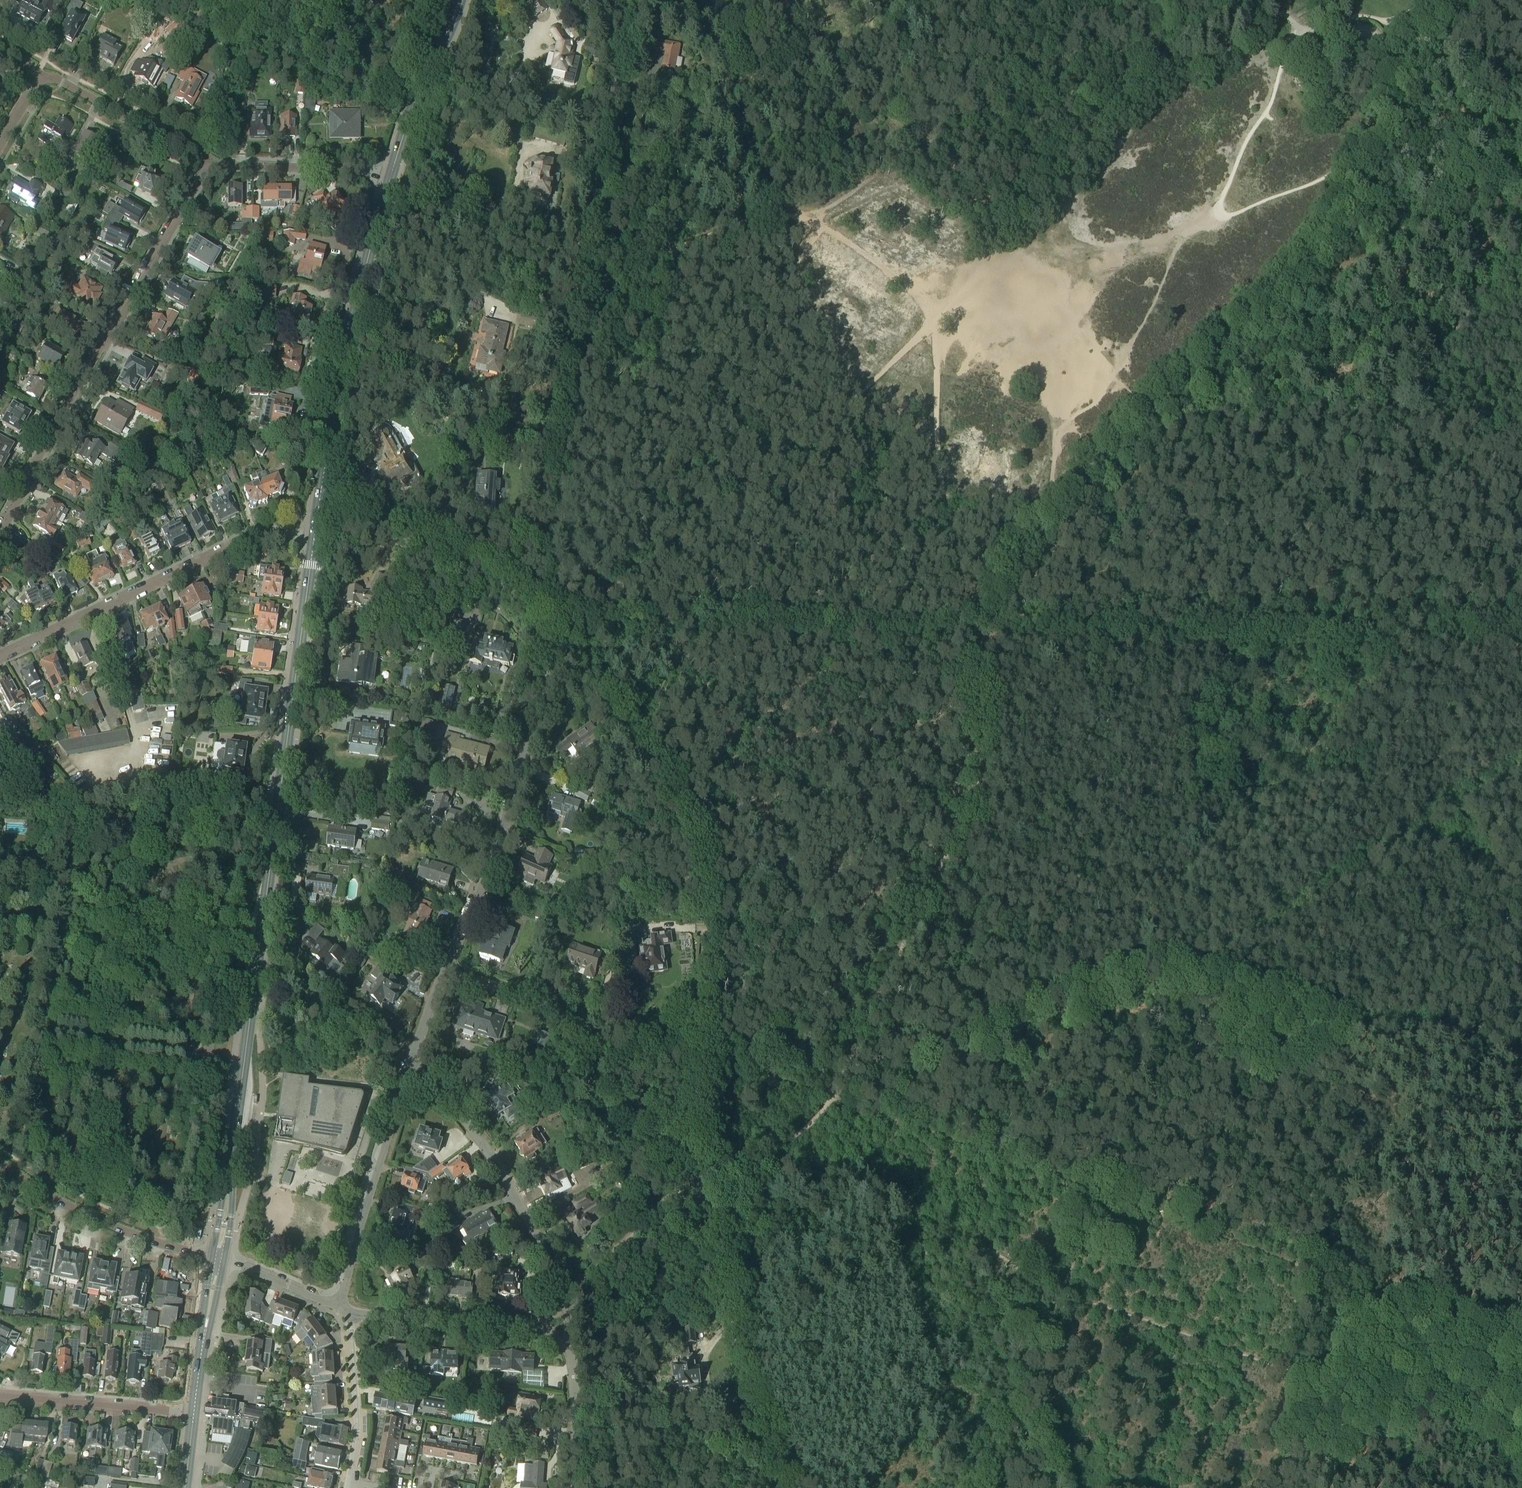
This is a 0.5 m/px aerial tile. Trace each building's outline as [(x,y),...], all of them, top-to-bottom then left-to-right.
[(21,5),(17,14),(37,25),(45,10),(49,12),(55,0),(54,0),(45,0),(41,7),(30,2),(30,0),(11,0),(21,5)] [(547,10),(541,0),(536,0),(529,4),(536,16),(547,10)] [(62,36),(65,37),(65,39),(71,42),(78,29),(80,30),(85,20),(83,19),(84,19),(77,15),(80,9),(68,3),(62,14),(67,17),(60,31),(64,32),(62,36)] [(680,21),(685,6),(675,3),(671,18),(680,21)] [(566,8),(565,11),(567,14),(570,15),(573,13),(574,10),(572,7),(569,6),(566,8)] [(160,19),(164,12),(156,8),(153,15),(160,19)] [(172,35),(184,24),(177,20),(167,29),(172,35)] [(552,32),(558,43),(552,71),(566,74),(564,83),(574,85),(581,60),(573,58),(573,57),(571,56),(573,49),(572,49),(569,43),(567,43),(558,28),(555,27),(552,29),(552,32)] [(204,44),(208,37),(192,29),(188,36),(204,44)] [(113,65),(122,49),(115,46),(117,43),(104,36),(96,50),(102,53),(100,58),(113,65)] [(680,45),(649,39),(647,49),(666,52),(663,69),(674,71),(675,66),(681,68),(683,59),(678,58),(680,45)] [(604,49),(596,47),(594,57),(602,59),(604,49)] [(161,73),(141,61),(140,64),(136,62),(131,71),(136,74),(134,77),(142,81),(141,83),(147,86),(148,84),(153,87),(161,73)] [(1355,73),(1370,73),(1370,64),(1354,65),(1355,73)] [(184,81),(175,98),(190,107),(196,96),(195,95),(202,82),(204,83),(207,77),(194,71),(193,72),(184,67),(178,78),(184,81)] [(250,94),(254,78),(246,76),(243,92),(250,94)] [(304,95),(306,78),(297,77),(295,94),(304,95)] [(312,115),(313,102),(306,102),(304,115),(312,115)] [(269,137),(269,111),(252,111),(252,127),(250,127),(249,129),(249,130),(250,131),(250,133),(249,134),(249,136),(250,136),(250,137),(269,137)] [(704,125),(706,113),(698,111),(696,123),(704,125)] [(352,114),(352,112),(338,112),(338,113),(331,113),(331,122),(332,122),(332,130),(333,130),(333,137),(342,138),(342,139),(351,139),(351,135),(359,135),(359,122),(361,122),(361,114),(352,114)] [(295,138),(296,117),(281,116),(281,137),(295,138)] [(67,136),(73,126),(59,118),(54,128),(48,124),(39,138),(48,143),(49,141),(57,146),(64,134),(67,136)] [(86,161),(98,141),(84,133),(77,146),(72,143),(65,155),(72,160),(75,155),(86,161)] [(545,162),(545,161),(539,160),(539,161),(536,161),(528,166),(533,173),(532,184),(529,184),(528,195),(543,197),(542,200),(551,201),(554,183),(552,182),(554,164),(545,162)] [(159,189),(159,188),(163,188),(165,184),(163,180),(163,179),(153,175),(154,173),(141,167),(136,176),(138,177),(135,183),(139,185),(137,188),(154,195),(157,189),(159,189)] [(11,194),(7,200),(17,205),(19,200),(30,207),(34,209),(39,201),(34,199),(37,194),(39,195),(44,188),(32,181),(29,186),(15,178),(7,192),(11,194)] [(130,194),(133,188),(117,180),(114,186),(130,194)] [(241,207),(241,187),(228,187),(228,207),(241,207)] [(277,203),(277,187),(269,187),(269,188),(263,188),(263,203),(277,203)] [(277,187),(277,203),(277,209),(284,209),(284,203),(295,203),(295,190),(290,190),(290,188),(284,188),(284,187),(277,187)] [(61,198),(71,198),(70,190),(60,190),(61,198)] [(326,198),(322,191),(312,198),(329,221),(336,215),(339,219),(342,219),(346,217),(347,213),(344,210),(346,209),(334,192),(326,198)] [(135,204),(129,200),(128,202),(126,200),(121,209),(114,206),(108,216),(120,223),(123,217),(137,225),(139,222),(140,223),(145,215),(143,214),(145,211),(134,205),(135,204)] [(299,208),(293,206),(290,218),(297,220),(299,208)] [(252,219),(253,208),(246,207),(245,212),(242,212),(242,219),(245,219),(245,230),(252,231),(252,219)] [(0,241),(8,227),(14,217),(0,209),(0,241)] [(127,249),(131,241),(129,240),(131,237),(116,230),(120,223),(108,216),(108,217),(102,229),(109,232),(104,242),(106,243),(106,244),(113,247),(113,246),(124,251),(126,248),(127,249)] [(46,238),(50,230),(36,223),(32,231),(46,238)] [(305,242),(306,234),(295,233),(295,232),(283,230),(282,244),(295,245),(295,240),(305,242)] [(272,243),(273,232),(262,231),(261,242),(272,243)] [(48,245),(55,249),(60,239),(53,236),(48,245)] [(187,258),(199,264),(208,269),(217,253),(196,241),(187,258)] [(111,274),(118,263),(105,255),(108,250),(92,242),(88,250),(95,254),(93,256),(94,256),(91,260),(91,261),(91,262),(91,263),(91,264),(92,264),(98,267),(111,274)] [(309,276),(310,271),(319,273),(325,248),(310,244),(306,262),(301,261),(298,273),(309,276)] [(22,282),(28,272),(20,266),(13,277),(22,282)] [(44,288),(47,282),(38,277),(40,275),(33,271),(28,281),(44,288)] [(101,288),(83,278),(79,285),(78,285),(77,287),(72,284),(67,292),(75,296),(87,302),(88,301),(94,305),(100,294),(98,293),(101,288)] [(183,286),(174,281),(165,296),(177,303),(176,305),(183,309),(184,307),(185,307),(193,293),(208,294),(208,285),(195,283),(188,279),(183,286)] [(39,297),(43,290),(32,284),(28,291),(39,297)] [(307,324),(311,308),(303,306),(305,299),(294,296),(292,305),(295,305),(292,321),(307,324)] [(165,316),(163,320),(155,316),(146,332),(157,339),(160,333),(165,336),(178,314),(173,312),(169,318),(165,316)] [(197,333),(201,324),(189,319),(185,329),(197,333)] [(501,353),(508,327),(485,321),(483,331),(488,333),(488,337),(490,337),(488,346),(485,345),(484,349),(481,348),(478,363),(489,366),(488,371),(500,373),(504,354),(501,353)] [(273,346),(274,337),(254,337),(254,345),(273,346)] [(56,369),(64,355),(43,343),(39,349),(43,352),(39,359),(56,369)] [(299,358),(301,349),(286,346),(285,355),(279,354),(275,372),(291,375),(292,373),(298,375),(301,358),(299,358)] [(124,370),(117,383),(135,392),(140,383),(146,386),(146,385),(144,385),(151,372),(151,371),(154,366),(143,360),(140,365),(130,360),(124,370)] [(39,371),(22,361),(19,367),(33,375),(27,385),(30,387),(26,394),(39,401),(46,387),(34,380),(39,371)] [(269,396),(270,385),(249,384),(249,395),(269,396)] [(268,401),(265,415),(272,417),(272,421),(271,426),(280,428),(281,422),(289,423),(292,405),(289,405),(290,398),(276,396),(276,397),(271,396),(270,401),(268,401)] [(160,421),(164,413),(139,402),(136,410),(160,421)] [(113,409),(105,404),(95,421),(120,435),(132,414),(116,404),(113,409)] [(30,415),(17,408),(12,405),(9,411),(6,409),(2,416),(4,418),(1,423),(20,434),(30,415)] [(471,431),(475,422),(469,420),(465,429),(471,431)] [(379,444),(371,448),(376,458),(384,454),(387,459),(388,459),(391,465),(384,468),(394,486),(401,481),(403,485),(404,486),(405,486),(405,487),(406,487),(407,487),(408,487),(409,487),(410,487),(420,481),(420,480),(421,480),(421,479),(422,478),(422,477),(422,476),(422,475),(413,460),(413,459),(412,458),(411,458),(411,457),(410,457),(409,457),(408,457),(407,457),(403,459),(389,434),(388,433),(388,432),(387,432),(387,431),(386,431),(385,430),(384,430),(383,430),(382,430),(381,430),(380,430),(379,430),(378,431),(377,432),(376,433),(376,434),(376,435),(375,436),(375,437),(376,437),(376,438),(376,439),(377,440),(377,441),(379,444)] [(5,458),(12,446),(7,444),(10,437),(1,432),(0,433),(0,455),(5,458)] [(107,449),(90,440),(88,445),(81,441),(73,456),(84,462),(84,461),(92,466),(100,453),(122,465),(128,455),(109,445),(107,449)] [(260,442),(252,444),(254,452),(263,457),(268,446),(260,442)] [(212,460),(219,457),(217,451),(209,454),(212,460)] [(165,465),(160,468),(163,475),(169,472),(165,465)] [(239,482),(234,469),(226,472),(229,479),(229,478),(232,485),(239,482)] [(148,481),(153,478),(150,471),(145,473),(148,481)] [(252,481),(258,479),(255,472),(249,475),(252,481)] [(71,477),(65,474),(62,479),(61,478),(56,485),(75,496),(82,486),(89,491),(94,484),(79,475),(77,480),(71,476),(71,477)] [(499,492),(499,482),(495,482),(496,476),(479,474),(476,510),(484,511),(484,514),(494,515),(495,511),(493,511),(494,492),(499,492)] [(279,495),(283,494),(284,490),(283,486),(281,486),(277,476),(260,483),(266,499),(277,494),(279,495)] [(222,479),(226,488),(231,486),(227,477),(222,479)] [(252,509),(256,507),(257,505),(267,501),(266,499),(260,483),(244,490),(249,502),(248,505),(249,507),(252,509)] [(230,496),(227,489),(223,492),(223,491),(216,494),(220,501),(229,520),(235,517),(235,516),(238,514),(230,496)] [(229,520),(220,501),(216,494),(209,497),(210,498),(206,500),(209,506),(210,506),(218,523),(222,521),(223,523),(229,520)] [(42,511),(41,512),(57,522),(61,515),(64,517),(67,512),(63,510),(64,510),(58,506),(57,507),(47,501),(44,506),(42,507),(41,509),(42,511)] [(115,525),(123,519),(115,507),(107,512),(115,525)] [(195,515),(192,514),(189,507),(184,510),(199,539),(203,538),(204,539),(209,536),(209,534),(213,532),(202,511),(195,515)] [(41,512),(40,513),(38,514),(37,515),(37,517),(37,518),(33,526),(49,536),(49,535),(53,537),(56,531),(53,529),(57,522),(41,512)] [(88,526),(92,519),(82,513),(78,519),(88,526)] [(92,527),(98,535),(104,530),(102,528),(110,521),(105,515),(92,527)] [(184,531),(180,522),(170,527),(181,548),(190,544),(188,538),(189,537),(186,530),(184,531)] [(181,548),(170,527),(161,531),(165,540),(163,541),(167,548),(168,547),(171,553),(181,548)] [(133,543),(138,540),(133,528),(127,531),(133,543)] [(148,559),(160,553),(151,536),(140,542),(148,559)] [(16,550),(21,546),(16,539),(10,543),(16,550)] [(37,564),(42,560),(28,541),(22,545),(37,564)] [(122,542),(120,541),(114,544),(114,547),(113,547),(123,571),(124,570),(127,572),(130,570),(130,567),(135,565),(124,542),(122,542)] [(61,556),(65,550),(54,543),(50,550),(61,556)] [(98,558),(95,551),(90,554),(103,581),(113,576),(107,562),(108,561),(105,554),(98,558)] [(103,581),(90,554),(87,555),(89,561),(82,564),(85,572),(87,571),(94,586),(103,581)] [(229,564),(229,567),(223,566),(221,575),(230,576),(244,578),(244,573),(238,572),(239,565),(229,564)] [(283,581),(284,577),(283,576),(284,569),(260,566),(258,580),(263,581),(264,580),(282,583),(282,581),(283,581)] [(68,578),(64,574),(64,573),(58,576),(57,574),(52,576),(59,589),(60,589),(65,599),(70,597),(70,596),(77,593),(69,577),(68,578)] [(378,594),(385,577),(378,574),(370,593),(362,592),(362,589),(350,587),(348,603),(361,605),(361,603),(378,606),(380,594),(378,594)] [(9,587),(1,579),(0,580),(0,588),(4,593),(9,587)] [(282,590),(283,585),(281,585),(282,583),(264,580),(263,581),(262,594),(280,597),(281,590),(282,590)] [(31,591),(21,596),(24,603),(27,602),(33,614),(44,608),(34,587),(35,587),(32,582),(27,584),(31,591)] [(56,603),(47,584),(39,588),(38,585),(35,587),(34,587),(44,608),(56,603)] [(211,602),(203,586),(197,589),(197,587),(190,590),(201,614),(204,612),(205,609),(211,606),(210,603),(211,602)] [(174,613),(176,627),(177,632),(185,630),(183,619),(188,617),(189,619),(201,614),(190,590),(184,593),(185,594),(179,597),(184,608),(181,609),(181,612),(174,613)] [(14,612),(19,607),(11,600),(6,605),(14,612)] [(278,619),(279,614),(277,614),(278,606),(260,604),(258,618),(276,621),(277,618),(278,619)] [(163,624),(169,621),(161,605),(150,611),(158,629),(164,626),(163,624)] [(153,632),(158,629),(150,611),(138,616),(146,632),(151,629),(153,632)] [(0,619),(0,627),(4,624),(7,625),(10,622),(11,621),(13,619),(8,613),(6,616),(5,616),(1,620),(0,619)] [(277,627),(278,622),(276,622),(276,621),(258,618),(256,632),(275,634),(276,627),(277,627)] [(209,632),(210,632),(208,627),(213,625),(210,619),(205,622),(209,632)] [(451,619),(449,630),(462,633),(465,623),(451,619)] [(124,656),(135,651),(128,633),(130,632),(126,622),(112,628),(124,656)] [(205,634),(209,632),(205,622),(201,624),(205,634)] [(226,633),(227,626),(215,624),(214,631),(221,632),(222,632),(226,633)] [(211,630),(208,646),(219,648),(222,632),(221,632),(214,631),(211,630)] [(159,647),(166,644),(161,635),(155,638),(159,647)] [(465,648),(463,656),(471,657),(470,663),(481,665),(482,666),(483,660),(491,662),(490,662),(493,663),(493,662),(500,664),(509,666),(510,664),(513,665),(515,657),(512,657),(513,650),(502,647),(503,642),(495,640),(488,638),(486,638),(485,643),(475,640),(474,646),(466,644),(465,648)] [(273,656),(274,651),(272,651),(273,644),(249,640),(247,654),(253,655),(271,658),(272,656),(273,656)] [(92,655),(86,644),(73,650),(82,669),(95,663),(97,666),(103,664),(98,652),(92,655)] [(373,678),(376,655),(368,654),(369,652),(367,652),(367,647),(354,645),(350,671),(339,670),(337,681),(362,685),(363,677),(373,678)] [(272,665),(273,660),(271,660),(271,658),(253,655),(251,669),(269,672),(270,664),(272,665)] [(55,657),(48,660),(61,687),(66,685),(62,677),(68,674),(64,666),(61,667),(55,657)] [(48,660),(40,664),(49,681),(54,691),(61,687),(48,660)] [(218,666),(217,674),(232,675),(232,667),(218,666)] [(26,671),(20,673),(31,696),(34,695),(35,696),(44,691),(42,688),(45,687),(42,681),(39,682),(32,668),(30,668),(29,668),(26,669),(26,671)] [(0,683),(0,693),(1,695),(0,696),(0,702),(1,703),(4,701),(5,703),(10,711),(17,707),(22,704),(26,703),(20,693),(17,694),(9,678),(0,683)] [(244,694),(243,703),(265,706),(267,692),(251,689),(252,681),(240,680),(238,693),(244,694)] [(93,724),(103,719),(91,693),(93,692),(87,681),(75,687),(92,722),(93,724)] [(444,686),(440,706),(450,709),(455,688),(444,686)] [(133,712),(145,709),(140,693),(129,695),(133,712)] [(37,702),(32,706),(39,717),(45,713),(37,702)] [(263,720),(265,706),(243,703),(242,712),(236,712),(234,724),(246,726),(247,718),(263,720)] [(71,719),(75,715),(69,709),(65,713),(71,719)] [(414,714),(392,711),(390,726),(411,729),(414,714)] [(510,711),(509,719),(517,721),(519,713),(510,711)] [(432,741),(437,723),(422,719),(418,737),(432,741)] [(352,721),(349,743),(351,743),(380,747),(382,747),(385,726),(372,724),(372,722),(361,720),(361,722),(352,721)] [(562,754),(572,746),(580,757),(603,741),(591,724),(558,748),(562,754)] [(72,725),(66,726),(68,738),(69,741),(86,738),(83,730),(82,728),(73,730),(72,725)] [(94,726),(83,730),(86,738),(98,736),(97,734),(94,726)] [(69,741),(58,743),(67,757),(129,746),(126,730),(98,736),(86,738),(69,741)] [(485,767),(489,749),(459,741),(460,737),(447,733),(444,744),(453,746),(448,762),(473,768),(474,764),(485,767)] [(42,752),(47,748),(42,741),(37,745),(42,752)] [(217,754),(217,758),(217,760),(219,761),(224,762),(223,770),(243,772),(246,748),(226,745),(225,753),(220,752),(218,753),(217,754)] [(414,786),(416,778),(408,776),(406,784),(414,786)] [(592,793),(596,786),(583,779),(580,787),(592,793)] [(18,798),(21,793),(9,788),(0,785),(0,791),(18,798)] [(437,796),(429,794),(425,805),(434,808),(431,817),(446,821),(446,820),(468,827),(472,816),(449,809),(454,790),(440,786),(437,796)] [(89,788),(73,789),(84,803),(87,803),(97,802),(89,788)] [(587,802),(591,795),(579,788),(575,795),(587,802)] [(43,794),(39,802),(52,809),(56,802),(43,794)] [(580,817),(582,812),(579,809),(581,803),(553,794),(548,812),(561,817),(562,813),(568,815),(563,830),(564,831),(563,832),(571,834),(571,833),(572,833),(577,817),(580,817)] [(383,806),(382,814),(392,815),(394,807),(383,806)] [(388,831),(390,822),(390,818),(387,817),(379,816),(373,816),(371,829),(388,831)] [(354,849),(356,831),(330,827),(328,846),(354,849)] [(10,851),(0,850),(0,859),(3,859),(3,856),(10,857),(10,851)] [(548,866),(552,856),(540,850),(536,860),(526,856),(520,871),(545,882),(552,868),(548,866)] [(448,886),(453,869),(425,860),(420,877),(448,886)] [(309,876),(306,893),(308,893),(306,902),(307,902),(307,901),(316,902),(317,895),(332,897),(332,896),(336,897),(337,886),(338,879),(348,880),(349,869),(333,867),(332,867),(328,867),(327,875),(322,875),(321,878),(309,876)] [(430,911),(432,905),(421,899),(420,902),(421,903),(419,906),(413,904),(409,913),(412,914),(411,915),(413,916),(406,931),(420,938),(429,920),(428,919),(431,912),(430,911)] [(520,908),(522,902),(514,899),(512,904),(520,908)] [(569,912),(572,905),(561,901),(558,908),(569,912)] [(627,937),(635,937),(635,932),(640,932),(640,921),(627,922),(627,937)] [(508,948),(513,930),(505,927),(501,940),(499,940),(499,938),(500,938),(499,937),(499,936),(498,936),(498,935),(497,935),(496,935),(496,936),(495,936),(495,937),(493,942),(485,940),(480,955),(500,962),(504,952),(506,952),(507,948),(508,948)] [(617,957),(623,940),(622,940),(624,934),(619,932),(611,955),(617,957)] [(646,936),(639,937),(642,957),(641,957),(645,961),(647,971),(647,973),(648,974),(649,974),(650,974),(664,972),(665,972),(666,970),(667,969),(666,968),(663,946),(668,946),(670,941),(669,937),(666,933),(653,935),(654,937),(646,938),(646,936)] [(308,937),(304,944),(313,951),(311,954),(327,966),(338,975),(345,967),(341,964),(345,958),(347,956),(337,948),(335,950),(320,938),(316,943),(308,937)] [(577,952),(572,950),(574,943),(573,943),(566,963),(586,970),(584,976),(593,979),(602,953),(592,949),(590,954),(586,952),(587,949),(579,946),(577,952)] [(361,956),(356,965),(362,968),(367,959),(361,956)] [(389,969),(381,963),(373,974),(381,980),(377,985),(379,986),(370,997),(380,1004),(385,997),(393,1003),(399,996),(397,995),(401,989),(397,986),(398,984),(389,978),(388,980),(384,976),(389,969)] [(481,1011),(482,1008),(473,1005),(472,1008),(462,1005),(459,1014),(457,1013),(453,1025),(465,1029),(468,1027),(473,1029),(474,1032),(498,1040),(504,1022),(503,1025),(490,1021),(492,1015),(481,1011)] [(546,1047),(550,1035),(539,1032),(535,1044),(546,1047)] [(504,1060),(498,1067),(507,1073),(512,1066),(504,1060)] [(361,1095),(310,1088),(310,1081),(285,1078),(276,1141),(292,1143),(342,1156),(343,1156),(344,1156),(345,1156),(346,1155),(347,1154),(348,1153),(364,1101),(364,1100),(364,1099),(364,1098),(364,1097),(363,1096),(362,1096),(361,1095)] [(498,1094),(487,1101),(491,1106),(489,1108),(494,1115),(496,1114),(499,1118),(511,1110),(515,1116),(524,1110),(519,1102),(518,1103),(512,1095),(517,1092),(510,1080),(506,1083),(505,1081),(495,1088),(498,1094)] [(549,1119),(560,1112),(555,1105),(545,1112),(549,1119)] [(420,1131),(417,1130),(415,1139),(418,1140),(416,1146),(426,1149),(425,1151),(433,1153),(434,1151),(439,1153),(442,1141),(438,1140),(440,1135),(421,1129),(420,1131)] [(519,1142),(516,1144),(521,1152),(520,1154),(522,1156),(524,1156),(525,1158),(527,1157),(530,1161),(537,1157),(534,1152),(547,1144),(538,1130),(527,1137),(526,1134),(517,1139),(519,1142)] [(90,1141),(104,1143),(105,1134),(91,1132),(90,1141)] [(572,1149),(574,1143),(566,1140),(564,1147),(572,1149)] [(585,1168),(594,1162),(588,1155),(579,1162),(581,1165),(582,1164),(585,1168)] [(430,1157),(413,1170),(429,1174),(438,1168),(430,1157)] [(447,1168),(444,1163),(438,1168),(429,1174),(434,1180),(444,1173),(451,1183),(463,1174),(466,1177),(471,1174),(469,1170),(461,1159),(447,1168)] [(607,1179),(617,1173),(611,1162),(601,1168),(607,1179)] [(563,1192),(562,1188),(553,1171),(548,1173),(549,1176),(540,1180),(543,1186),(542,1186),(547,1196),(555,1192),(557,1195),(563,1192)] [(293,1175),(285,1172),(282,1184),(289,1186),(293,1175)] [(416,1191),(422,1193),(427,1181),(429,1182),(428,1183),(435,1186),(425,1174),(423,1179),(406,1174),(404,1179),(403,1179),(401,1185),(402,1185),(402,1186),(409,1189),(408,1192),(414,1195),(416,1191)] [(592,1204),(586,1195),(574,1203),(579,1212),(575,1214),(573,1212),(567,1216),(570,1220),(569,1220),(572,1225),(571,1225),(579,1238),(586,1233),(584,1230),(591,1226),(587,1218),(588,1217),(602,1208),(598,1200),(592,1204)] [(441,1212),(443,1206),(431,1202),(429,1208),(441,1212)] [(425,1217),(426,1210),(415,1207),(413,1214),(425,1217)] [(469,1248),(470,1248),(471,1247),(472,1247),(473,1247),(474,1246),(475,1246),(476,1245),(476,1243),(477,1242),(477,1241),(477,1240),(476,1239),(498,1227),(489,1211),(462,1226),(468,1237),(464,1240),(463,1240),(463,1241),(463,1242),(464,1243),(464,1245),(465,1245),(465,1246),(466,1247),(467,1247),(468,1247),(469,1248)] [(407,1215),(394,1212),(391,1227),(402,1230),(400,1239),(409,1241),(411,1232),(408,1232),(412,1218),(407,1217),(407,1215)] [(432,1212),(430,1220),(436,1221),(438,1213),(432,1212)] [(448,1233),(460,1226),(452,1213),(440,1220),(448,1233)] [(17,1224),(13,1223),(11,1225),(9,1224),(8,1232),(2,1231),(0,1243),(0,1251),(4,1252),(4,1254),(19,1257),(24,1227),(18,1226),(17,1224)] [(42,1238),(42,1237),(36,1236),(36,1237),(35,1237),(29,1267),(43,1270),(42,1274),(49,1275),(52,1257),(46,1256),(49,1240),(42,1238)] [(502,1248),(489,1247),(488,1256),(491,1256),(491,1263),(494,1264),(495,1256),(502,1257),(502,1248)] [(432,1280),(435,1254),(411,1251),(411,1259),(426,1261),(424,1279),(432,1280)] [(65,1280),(70,1253),(65,1252),(63,1254),(58,1253),(52,1284),(57,1285),(59,1279),(65,1280)] [(78,1282),(82,1258),(77,1257),(76,1254),(70,1253),(65,1280),(78,1282)] [(99,1288),(104,1264),(93,1261),(89,1283),(88,1283),(87,1289),(99,1291),(100,1288),(99,1288)] [(116,1293),(118,1281),(112,1280),(115,1266),(104,1264),(99,1288),(100,1288),(106,1289),(106,1291),(116,1293)] [(481,1264),(479,1285),(486,1285),(487,1271),(487,1265),(481,1264)] [(401,1293),(409,1289),(408,1286),(415,1283),(406,1265),(400,1268),(402,1273),(388,1279),(395,1293),(399,1290),(401,1293)] [(519,1295),(520,1287),(518,1287),(519,1274),(510,1273),(510,1271),(501,1270),(500,1296),(509,1296),(509,1295),(516,1295),(519,1295)] [(131,1307),(137,1276),(129,1274),(129,1276),(126,1276),(121,1299),(122,1300),(121,1305),(131,1307)] [(143,1309),(148,1280),(145,1279),(145,1277),(137,1276),(131,1307),(130,1310),(141,1312),(141,1309),(143,1309)] [(179,1320),(182,1300),(176,1299),(178,1285),(156,1282),(154,1300),(156,1300),(155,1309),(162,1310),(159,1327),(175,1329),(176,1319),(179,1320)] [(472,1299),(473,1284),(449,1282),(448,1295),(462,1296),(462,1298),(472,1299)] [(78,1307),(81,1291),(75,1290),(72,1306),(78,1307)] [(257,1292),(256,1290),(255,1290),(252,1290),(251,1290),(250,1291),(248,1292),(249,1295),(246,1303),(246,1315),(252,1315),(252,1317),(252,1318),(264,1323),(269,1309),(260,1305),(264,1295),(257,1292)] [(49,1308),(52,1293),(46,1291),(43,1307),(49,1308)] [(84,1313),(87,1297),(81,1296),(81,1291),(78,1307),(79,1307),(78,1312),(84,1313)] [(289,1304),(279,1300),(278,1303),(272,1301),(268,1313),(264,1323),(272,1326),(274,1320),(275,1319),(283,1321),(289,1304)] [(299,1324),(307,1314),(299,1311),(299,1308),(289,1304),(283,1321),(291,1324),(292,1321),(299,1324)] [(156,1330),(158,1313),(145,1311),(142,1328),(156,1330)] [(116,1327),(119,1313),(113,1312),(110,1326),(116,1327)] [(306,1339),(321,1328),(314,1319),(312,1320),(307,1314),(299,1324),(294,1331),(297,1335),(295,1336),(300,1343),(306,1339)] [(38,1373),(39,1373),(41,1373),(43,1363),(44,1363),(46,1354),(51,1354),(52,1343),(54,1326),(48,1325),(45,1344),(35,1343),(32,1364),(31,1372),(34,1372),(35,1373),(38,1373)] [(2,1358),(3,1355),(4,1355),(9,1345),(8,1344),(10,1342),(15,1344),(19,1336),(0,1326),(0,1357),(2,1358)] [(109,1345),(112,1327),(105,1326),(102,1345),(109,1345)] [(330,1345),(325,1338),(327,1336),(321,1328),(306,1339),(311,1345),(313,1343),(318,1350),(330,1345)] [(651,1342),(654,1334),(638,1328),(635,1337),(651,1342)] [(687,1344),(696,1343),(694,1328),(685,1329),(687,1344)] [(86,1346),(88,1330),(81,1329),(79,1345),(86,1346)] [(130,1360),(129,1360),(127,1376),(128,1376),(127,1381),(129,1381),(130,1383),(134,1383),(135,1383),(136,1382),(138,1382),(140,1368),(145,1369),(146,1359),(145,1359),(146,1356),(150,1357),(151,1351),(152,1336),(153,1333),(153,1330),(143,1329),(140,1358),(130,1357),(130,1360)] [(162,1343),(163,1334),(153,1333),(152,1336),(151,1351),(161,1352),(162,1342),(162,1343)] [(249,1341),(247,1353),(257,1354),(265,1355),(265,1354),(270,1355),(272,1340),(264,1339),(264,1337),(260,1337),(259,1336),(252,1336),(251,1341),(249,1341)] [(57,1367),(53,1367),(52,1375),(69,1376),(70,1362),(76,1363),(78,1341),(69,1340),(68,1352),(56,1351),(56,1358),(58,1358),(57,1367)] [(330,1345),(318,1350),(311,1352),(312,1366),(316,1365),(316,1366),(334,1365),(333,1353),(331,1353),(330,1345)] [(385,1347),(385,1360),(393,1361),(392,1369),(407,1370),(408,1362),(406,1362),(406,1348),(385,1347)] [(420,1382),(419,1382),(419,1391),(426,1391),(426,1382),(427,1382),(427,1375),(444,1376),(444,1368),(457,1369),(457,1370),(458,1370),(459,1352),(441,1351),(441,1350),(433,1349),(432,1369),(428,1369),(428,1368),(421,1367),(420,1382)] [(678,1377),(679,1385),(680,1385),(681,1388),(700,1385),(699,1369),(695,1370),(693,1355),(689,1355),(688,1349),(683,1350),(684,1364),(683,1364),(683,1367),(674,1368),(675,1378),(678,1377)] [(95,1351),(84,1350),(82,1370),(83,1370),(82,1377),(84,1377),(85,1378),(89,1378),(90,1378),(93,1378),(94,1368),(95,1368),(95,1365),(94,1365),(95,1351)] [(119,1353),(107,1352),(105,1372),(106,1372),(105,1379),(107,1379),(108,1380),(112,1381),(113,1380),(116,1380),(117,1370),(118,1370),(118,1367),(117,1367),(119,1353)] [(533,1372),(534,1355),(492,1352),(491,1369),(501,1370),(501,1372),(522,1373),(523,1371),(533,1372)] [(174,1372),(176,1357),(176,1354),(168,1353),(167,1361),(168,1361),(168,1365),(160,1363),(158,1379),(161,1379),(160,1379),(161,1381),(163,1383),(165,1383),(167,1382),(168,1381),(168,1380),(171,1380),(172,1372),(174,1372)] [(247,1353),(246,1363),(248,1363),(248,1369),(260,1371),(264,1372),(264,1369),(269,1370),(271,1355),(270,1355),(265,1354),(265,1355),(257,1354),(247,1353)] [(335,1375),(334,1365),(316,1366),(316,1365),(312,1366),(311,1366),(312,1377),(315,1377),(315,1383),(314,1383),(314,1384),(333,1382),(332,1375),(335,1375)] [(418,1392),(420,1374),(407,1374),(407,1381),(405,1381),(404,1391),(418,1392)] [(333,1388),(333,1382),(314,1384),(315,1387),(311,1387),(311,1401),(336,1399),(335,1387),(333,1388)] [(413,1416),(416,1402),(376,1394),(374,1408),(413,1416)] [(510,1409),(508,1416),(533,1421),(535,1412),(539,1413),(541,1400),(533,1399),(533,1396),(532,1395),(528,1394),(526,1395),(519,1394),(517,1410),(510,1409)] [(448,1403),(424,1398),(423,1406),(446,1411),(448,1403)] [(335,1416),(334,1410),(337,1409),(336,1399),(311,1401),(312,1415),(315,1415),(315,1419),(323,1421),(322,1417),(335,1416)] [(229,1402),(214,1400),(214,1401),(212,1401),(209,1402),(208,1405),(206,1416),(212,1417),(211,1425),(214,1425),(213,1434),(232,1437),(233,1427),(241,1428),(242,1421),(243,1416),(258,1419),(256,1430),(262,1431),(266,1410),(245,1406),(246,1405),(229,1402)] [(324,1429),(325,1421),(323,1421),(315,1419),(304,1418),(303,1426),(318,1428),(324,1429)] [(404,1421),(387,1418),(385,1429),(402,1432),(403,1424),(408,1425),(409,1420),(404,1419),(404,1421)] [(503,1430),(513,1432),(515,1420),(505,1418),(503,1430)] [(33,1443),(34,1423),(22,1422),(22,1427),(15,1426),(12,1431),(11,1447),(19,1448),(22,1442),(33,1443)] [(46,1438),(47,1425),(34,1423),(33,1443),(44,1444),(45,1438),(46,1438)] [(536,1438),(538,1424),(525,1423),(523,1437),(536,1438)] [(330,1430),(324,1429),(318,1428),(316,1436),(319,1440),(327,1441),(327,1442),(345,1446),(348,1429),(331,1425),(330,1430)] [(75,1442),(76,1427),(63,1426),(62,1441),(75,1442)] [(89,1433),(88,1433),(87,1440),(88,1441),(87,1447),(89,1447),(89,1457),(94,1457),(97,1429),(96,1429),(95,1428),(91,1428),(90,1429),(89,1429),(89,1433)] [(97,1429),(94,1457),(100,1458),(101,1449),(103,1449),(104,1442),(105,1442),(106,1434),(105,1434),(105,1430),(104,1430),(103,1429),(99,1428),(98,1430),(97,1429)] [(235,1472),(240,1465),(243,1457),(246,1450),(249,1443),(250,1438),(251,1432),(235,1429),(234,1434),(232,1441),(231,1446),(229,1450),(226,1457),(223,1461),(222,1463),(235,1472)] [(404,1446),(405,1441),(400,1440),(402,1432),(385,1429),(383,1440),(400,1443),(399,1446),(404,1446)] [(116,1435),(115,1443),(116,1443),(115,1450),(118,1450),(117,1460),(122,1460),(125,1432),(124,1432),(123,1430),(119,1430),(118,1431),(117,1431),(116,1435)] [(125,1432),(122,1460),(128,1461),(129,1451),(132,1452),(132,1445),(133,1445),(134,1437),(133,1437),(133,1433),(132,1432),(131,1431),(127,1431),(126,1432),(125,1432)] [(152,1434),(144,1433),(143,1440),(145,1440),(144,1449),(149,1450),(149,1452),(158,1453),(154,1479),(161,1480),(164,1454),(167,1455),(170,1434),(169,1434),(168,1433),(163,1432),(163,1433),(160,1433),(159,1432),(155,1431),(154,1432),(152,1432),(152,1434)] [(434,1459),(438,1442),(437,1442),(430,1440),(431,1436),(425,1435),(424,1440),(427,1440),(425,1449),(424,1455),(423,1456),(434,1459)] [(451,1444),(452,1440),(446,1439),(446,1438),(438,1437),(437,1442),(438,1442),(434,1459),(442,1460),(445,1461),(448,1444),(451,1444)] [(448,1444),(445,1461),(456,1462),(459,1446),(460,1442),(460,1441),(452,1439),(452,1440),(451,1444),(448,1444)] [(398,1453),(399,1446),(400,1443),(383,1440),(381,1450),(398,1453)] [(473,1444),(467,1443),(460,1442),(459,1446),(456,1462),(464,1464),(466,1465),(469,1448),(472,1448),(473,1444)] [(317,1449),(316,1455),(318,1456),(340,1460),(342,1451),(326,1447),(325,1451),(317,1449)] [(480,1450),(472,1448),(469,1448),(466,1465),(477,1467),(480,1450)] [(13,1454),(0,1450),(0,1464),(9,1466),(13,1454)] [(400,1468),(401,1462),(396,1461),(398,1453),(381,1450),(379,1461),(396,1464),(395,1467),(400,1468)] [(338,1469),(340,1460),(318,1456),(316,1455),(313,1454),(312,1460),(316,1460),(315,1464),(322,1466),(338,1469)] [(138,1473),(139,1463),(138,1463),(139,1460),(131,1459),(130,1473),(138,1473)] [(41,1474),(43,1464),(43,1463),(38,1461),(35,1472),(41,1474)] [(299,1462),(294,1461),(292,1468),(305,1472),(307,1463),(299,1461),(299,1462)] [(394,1474),(395,1467),(396,1464),(379,1461),(377,1472),(394,1475),(394,1474)] [(46,1475),(49,1465),(43,1463),(43,1464),(41,1474),(46,1475)] [(547,1485),(542,1485),(544,1464),(534,1463),(534,1467),(526,1466),(524,1482),(521,1482),(521,1487),(547,1487),(547,1485)] [(257,1468),(247,1466),(247,1467),(242,1466),(240,1473),(245,1474),(245,1475),(255,1478),(257,1468)] [(93,1467),(93,1474),(107,1475),(108,1468),(93,1467)] [(107,1475),(121,1476),(122,1469),(108,1468),(107,1475)] [(332,1485),(334,1477),(330,1476),(331,1473),(312,1469),(310,1479),(332,1485)] [(84,1478),(83,1487),(92,1487),(93,1479),(84,1478)] [(332,1485),(310,1479),(308,1486),(316,1487),(331,1487),(332,1485)]
